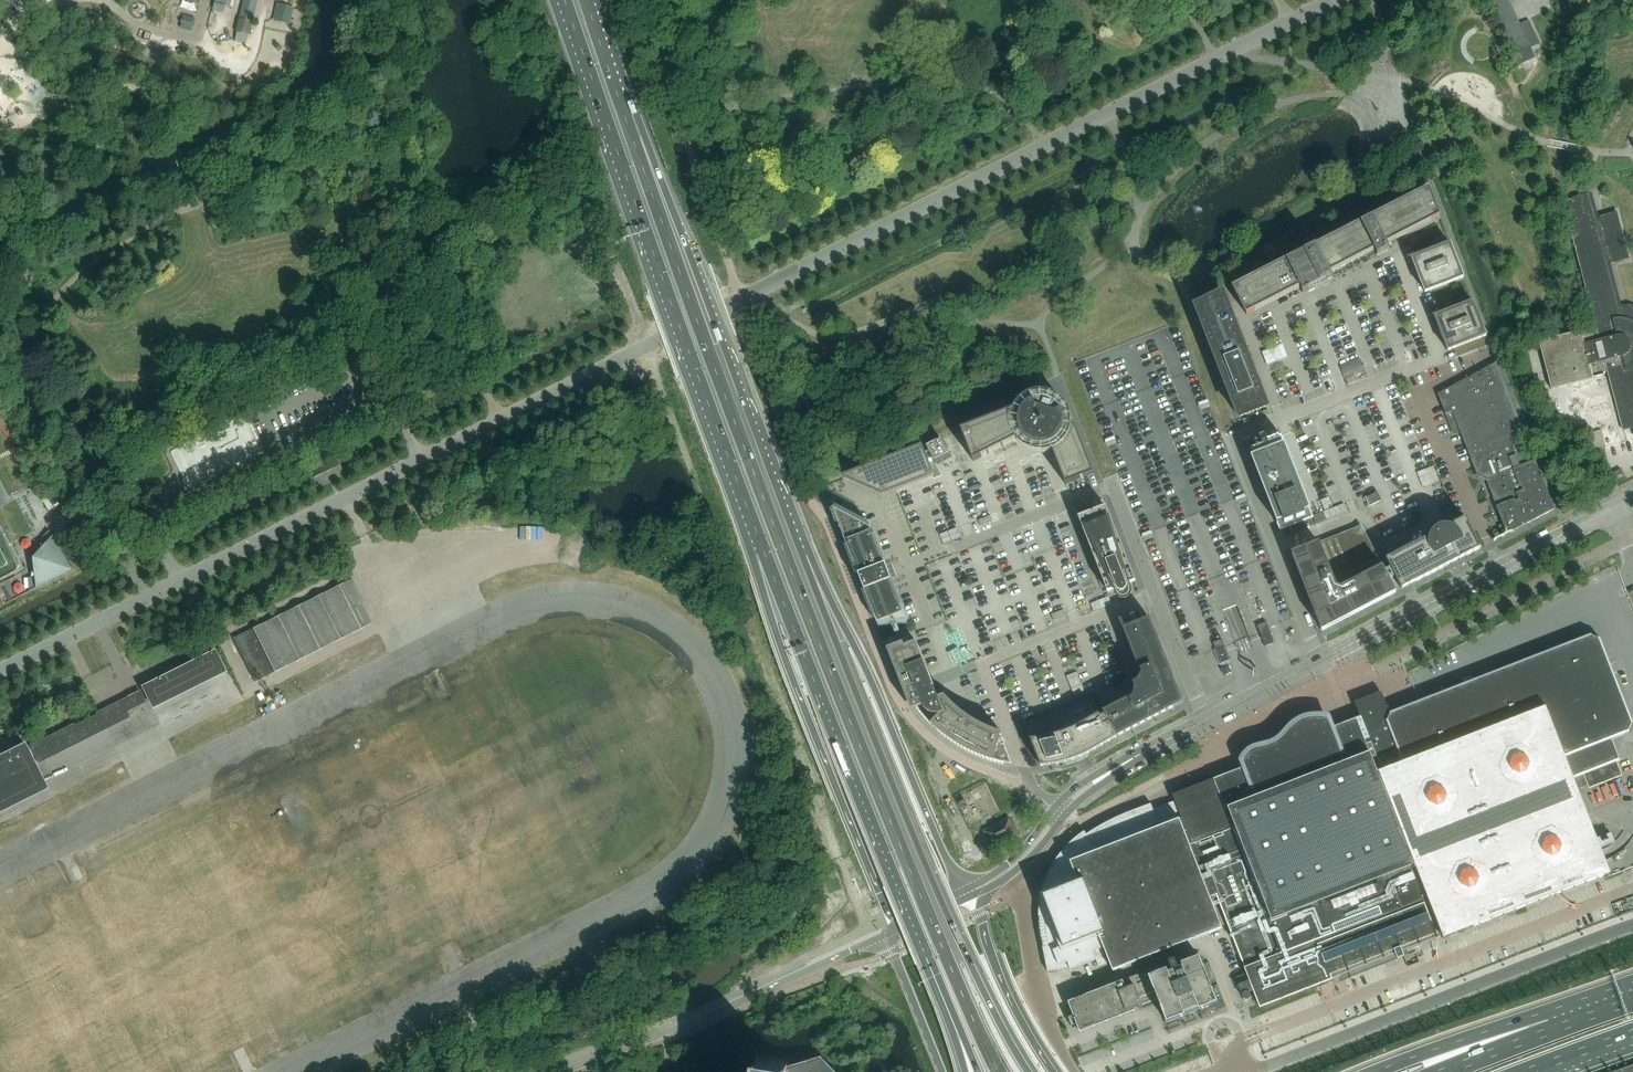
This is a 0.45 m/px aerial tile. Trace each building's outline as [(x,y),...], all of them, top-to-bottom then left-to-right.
[(1518,66),(1522,64),(1535,58),(1530,48),(1539,44),(1531,27),(1522,31),(1509,2),(1508,0),(1487,0),(1518,66)] [(289,24),(293,8),(282,5),(278,21),(289,24)] [(254,14),(241,10),(238,19),(252,22),(254,14)] [(183,16),(180,27),(191,30),(194,19),(183,16)] [(248,84),(242,88),(250,102),(255,99),(260,97),(252,82),(248,84)] [(1386,243),(1439,216),(1439,215),(1429,189),(1429,188),(1233,288),(1246,315),(1300,287),(1302,293),(1311,288),(1332,277),(1329,272),(1374,249),(1377,255),(1389,248),(1386,243)] [(1539,342),(1551,389),(1608,374),(1623,430),(1632,428),(1632,305),(1628,303),(1626,303),(1620,302),(1614,303),(1605,265),(1628,259),(1616,212),(1599,216),(1600,219),(1593,221),(1587,199),(1582,201),(1580,197),(1564,201),(1598,327),(1539,342)] [(1428,291),(1463,277),(1450,242),(1437,247),(1416,255),(1411,257),(1418,276),(1425,293),(1428,291)] [(1196,307),(1240,418),(1267,407),(1224,296),(1196,307)] [(1486,336),(1472,301),(1437,314),(1434,316),(1447,351),(1452,349),(1460,346),(1486,336)] [(1486,336),(1460,346),(1464,354),(1489,344),(1486,336)] [(1284,359),(1279,346),(1262,352),(1267,365),(1284,359)] [(1360,358),(1340,365),(1344,377),(1364,370),(1360,358)] [(1505,530),(1509,532),(1553,510),(1554,510),(1554,509),(1547,492),(1537,466),(1496,362),(1437,394),(1452,432),(1459,430),(1474,468),(1475,472),(1483,475),(1489,472),(1491,477),(1485,479),(1505,530)] [(1357,381),(1355,375),(1347,378),(1349,384),(1357,381)] [(1050,445),(1066,484),(1094,474),(1076,427),(1072,427),(1072,425),(1072,422),(1071,420),(1071,418),(1071,416),(1071,415),(1070,414),(1070,413),(1070,412),(1069,412),(1069,411),(1069,410),(1067,407),(1064,409),(1062,406),(1059,403),(1057,402),(1055,400),(1050,399),(1046,397),(1041,397),(1037,398),(1033,399),(1032,395),(1030,396),(1028,396),(1026,398),(1024,399),(1023,400),(1022,401),(1021,402),(1020,402),(1019,404),(1018,406),(1017,407),(1016,408),(1016,409),(961,430),(974,461),(1023,436),(1024,438),(1027,441),(1031,444),(1038,446),(1043,447),(1047,446),(1050,445)] [(1589,437),(1593,453),(1605,450),(1602,434),(1589,437)] [(1306,506),(1279,438),(1252,449),(1278,517),(1281,526),(1310,515),(1306,506)] [(924,454),(921,446),(845,477),(845,478),(846,477),(882,493),(883,494),(933,474),(932,474),(940,471),(936,464),(951,456),(943,440),(926,447),(928,452),(924,454)] [(341,469),(337,461),(335,462),(334,460),(328,462),(329,465),(325,467),(324,463),(312,469),(313,472),(309,474),(313,483),(341,469)] [(1429,468),(1418,473),(1424,488),(1440,481),(1433,466),(1429,468)] [(1620,468),(1613,472),(1616,477),(1623,473),(1620,468)] [(1378,501),(1381,500),(1377,492),(1366,497),(1365,496),(1365,497),(1368,505),(1378,501)] [(60,506),(53,493),(42,500),(49,512),(60,506)] [(1329,497),(1321,501),(1325,511),(1333,507),(1329,497)] [(1333,508),(1325,511),(1313,516),(1316,524),(1347,511),(1344,504),(1333,508)] [(1124,573),(1131,570),(1106,506),(1078,517),(1106,588),(1113,586),(1117,594),(1118,596),(1120,597),(1121,598),(1123,598),(1124,598),(1126,598),(1128,596),(1129,596),(1130,594),(1130,593),(1130,591),(1124,573)] [(909,621),(872,527),(872,528),(833,508),(839,523),(878,625),(880,624),(909,621)] [(980,526),(993,521),(990,515),(981,519),(978,520),(979,521),(980,526)] [(1405,587),(1480,548),(1482,547),(1482,545),(1480,546),(1478,542),(1470,528),(1465,518),(1451,525),(1450,525),(1448,525),(1445,525),(1441,526),(1440,526),(1437,527),(1434,529),(1431,532),(1429,536),(1427,537),(1388,557),(1386,559),(1401,589),(1405,587)] [(956,526),(948,529),(952,541),(960,538),(956,526)] [(27,591),(27,592),(69,570),(47,528),(46,528),(51,537),(51,539),(40,545),(31,573),(38,585),(27,591)] [(948,529),(939,532),(943,544),(946,543),(952,541),(948,529)] [(1322,630),(1395,592),(1382,566),(1381,567),(1364,533),(1361,534),(1355,532),(1354,530),(1319,543),(1319,542),(1292,553),(1322,630)] [(233,639),(255,682),(371,624),(361,604),(364,603),(352,579),(233,639)] [(1110,597),(1092,604),(1095,612),(1113,605),(1110,597)] [(1053,620),(1066,615),(1064,612),(1063,609),(1051,614),(1053,620)] [(1105,714),(1100,716),(1110,741),(1117,737),(1175,706),(1180,694),(1150,618),(1123,629),(1141,676),(1138,681),(1134,684),(1135,688),(1134,694),(1103,710),(1105,714)] [(1262,640),(1264,646),(1273,642),(1272,638),(1269,630),(1265,622),(1256,625),(1262,640)] [(902,629),(903,632),(884,638),(888,648),(896,645),(895,643),(914,636),(910,626),(902,629)] [(1224,911),(1617,761),(1619,760),(1611,739),(1628,732),(1632,723),(1600,638),(1590,634),(1419,700),(1389,712),(1381,692),(1368,697),(1355,702),(1360,717),(1325,730),(1324,727),(1303,736),(1303,735),(1302,734),(1301,733),(1300,733),(1299,733),(1298,733),(1297,733),(1296,734),(1295,734),(1295,735),(1294,736),(1294,737),(1294,738),(1294,739),(1249,757),(1252,764),(1173,795),(1175,801),(1154,809),(1151,803),(1130,811),(1120,815),(1115,818),(1110,820),(1105,823),(1100,825),(1096,827),(1093,829),(1089,832),(1086,834),(1083,837),(1081,834),(1077,837),(1074,840),(1074,839),(1071,842),(1068,845),(1065,848),(1063,851),(1058,857),(1056,860),(1054,864),(1051,867),(1049,871),(1048,875),(1046,879),(1044,883),(1043,886),(1042,890),(1041,894),(1041,897),(1040,901),(1039,905),(1039,909),(1039,913),(1039,916),(1039,920),(1039,924),(1040,928),(1040,932),(1041,936),(1048,972),(1070,968),(1071,970),(1096,960),(1093,952),(1107,947),(1116,970),(1223,928),(1211,897),(1217,894),(1224,911)] [(1228,654),(1225,645),(1223,641),(1214,645),(1221,664),(1230,660),(1228,654)] [(905,647),(904,643),(888,650),(897,672),(912,710),(915,709),(917,708),(925,718),(944,736),(957,745),(971,753),(986,759),(1001,763),(1013,766),(1006,747),(999,745),(1003,733),(1002,733),(992,730),(978,723),(965,714),(953,704),(951,702),(948,699),(942,693),(943,692),(935,681),(933,683),(917,642),(905,647)] [(142,687),(151,704),(223,668),(214,651),(142,687)] [(1024,723),(1041,767),(1057,764),(1065,762),(1073,760),(1081,757),(1088,754),(1110,741),(1100,716),(1092,696),(1024,723)] [(50,738),(53,745),(77,733),(78,735),(102,723),(101,721),(99,716),(75,728),(74,726),(50,738)] [(40,784),(31,766),(35,764),(26,745),(0,757),(0,804),(40,784)] [(1622,775),(1617,761),(1224,911),(1247,972),(1239,975),(1242,983),(1238,984),(1243,997),(1244,999),(1246,1000),(1247,1000),(1248,1000),(1249,999),(1250,998),(1251,996),(1251,995),(1251,994),(1248,986),(1251,985),(1260,1007),(1348,972),(1349,976),(1421,948),(1419,944),(1441,935),(1442,939),(1611,873),(1578,789),(1588,785),(1589,788),(1622,775)] [(1004,841),(1012,837),(1016,835),(1008,821),(986,832),(994,846),(997,845),(1000,851),(1008,848),(1004,841)] [(1143,1006),(1143,1005),(1160,999),(1166,1014),(1167,1014),(1169,1020),(1169,1021),(1170,1021),(1176,1018),(1176,1019),(1188,1014),(1208,1006),(1208,1005),(1211,1004),(1223,999),(1209,962),(1204,964),(1200,953),(1187,959),(1188,961),(1178,965),(1175,959),(1169,962),(1171,968),(1162,971),(1160,966),(1129,978),(1128,979),(1127,981),(1128,981),(1124,983),(1123,981),(1121,981),(1120,980),(1111,984),(1111,985),(1107,987),(1107,986),(1097,989),(1098,990),(1094,992),(1094,991),(1084,995),(1084,996),(1081,997),(1080,996),(1070,1000),(1071,1001),(1068,1002),(1078,1026),(1080,1032),(1082,1031),(1083,1031),(1083,1032),(1093,1028),(1092,1027),(1096,1026),(1096,1027),(1106,1023),(1106,1022),(1109,1021),(1110,1022),(1119,1018),(1119,1017),(1123,1016),(1123,1017),(1133,1013),(1132,1012),(1135,1011),(1134,1008),(1138,1007),(1139,1009),(1140,1009),(1141,1009),(1142,1009),(1143,1009),(1143,1008),(1143,1006)] [(821,1057),(820,1057),(791,1066),(790,1058),(757,1053),(754,1071),(836,1071),(821,1057)]
